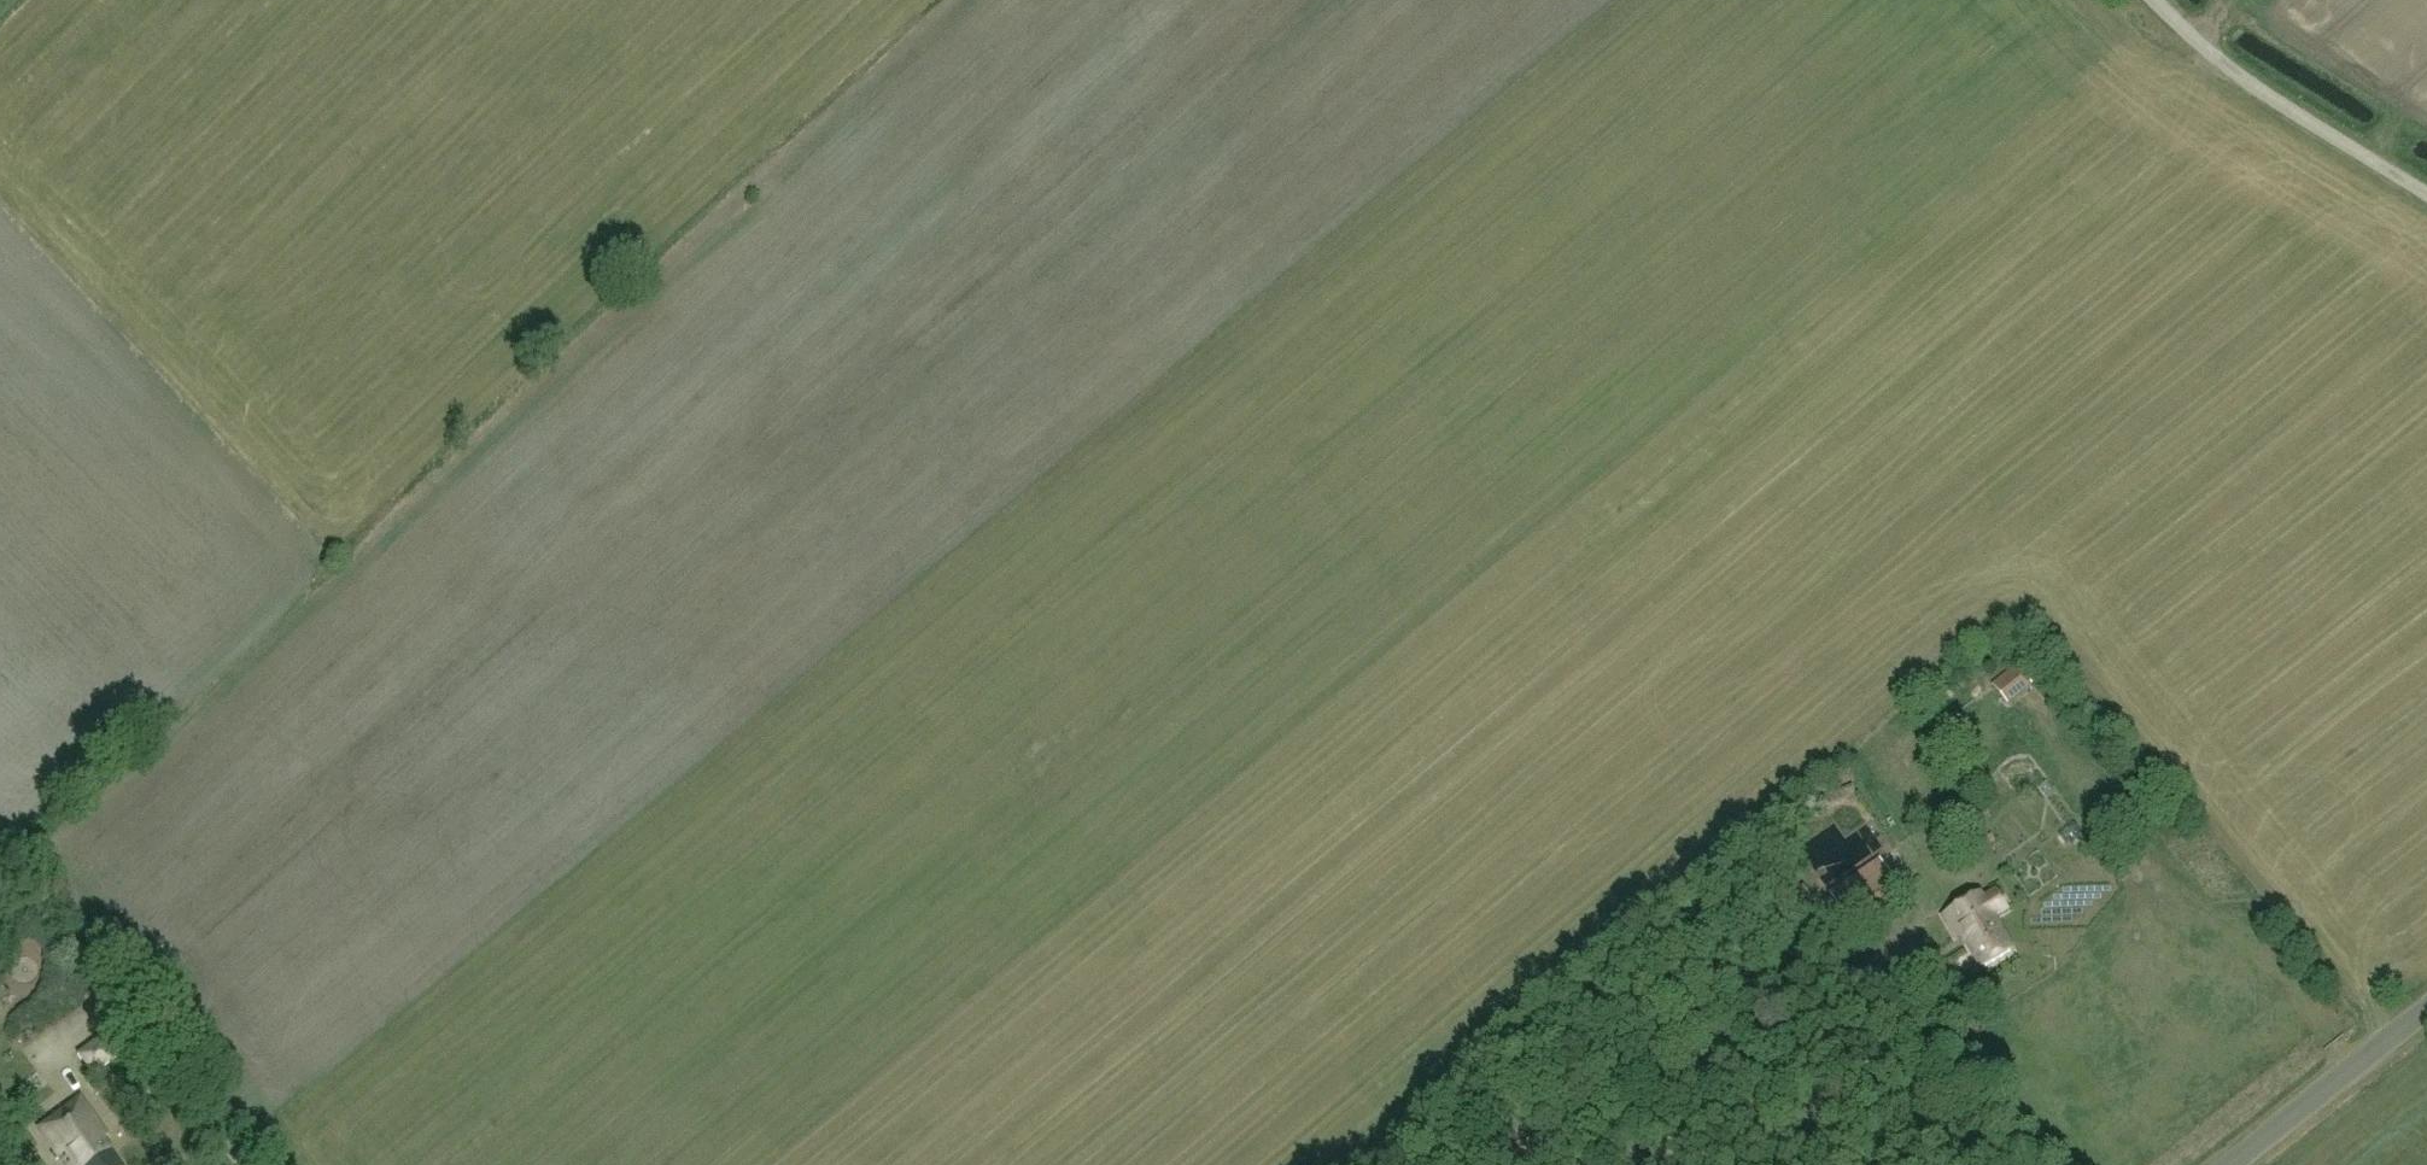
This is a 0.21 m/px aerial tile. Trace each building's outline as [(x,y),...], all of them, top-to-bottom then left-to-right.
[(2017,665),(1993,685),(2008,703),(2032,683),(2017,665)] [(1904,893),(1880,859),(1830,894),(1854,928),(1904,893)] [(1994,918),(2015,909),(2007,890),(1986,898),(1994,918)] [(1983,968),(2013,950),(1980,895),(1945,916),(1958,938),(1964,935),(1983,968)] [(109,1030),(79,1054),(94,1074),(125,1050),(109,1030)] [(104,1140),(108,1137),(82,1099),(41,1128),(67,1164),(122,1164),(104,1140)] [(12,1149),(0,1157),(0,1164),(24,1164),(12,1149)]
